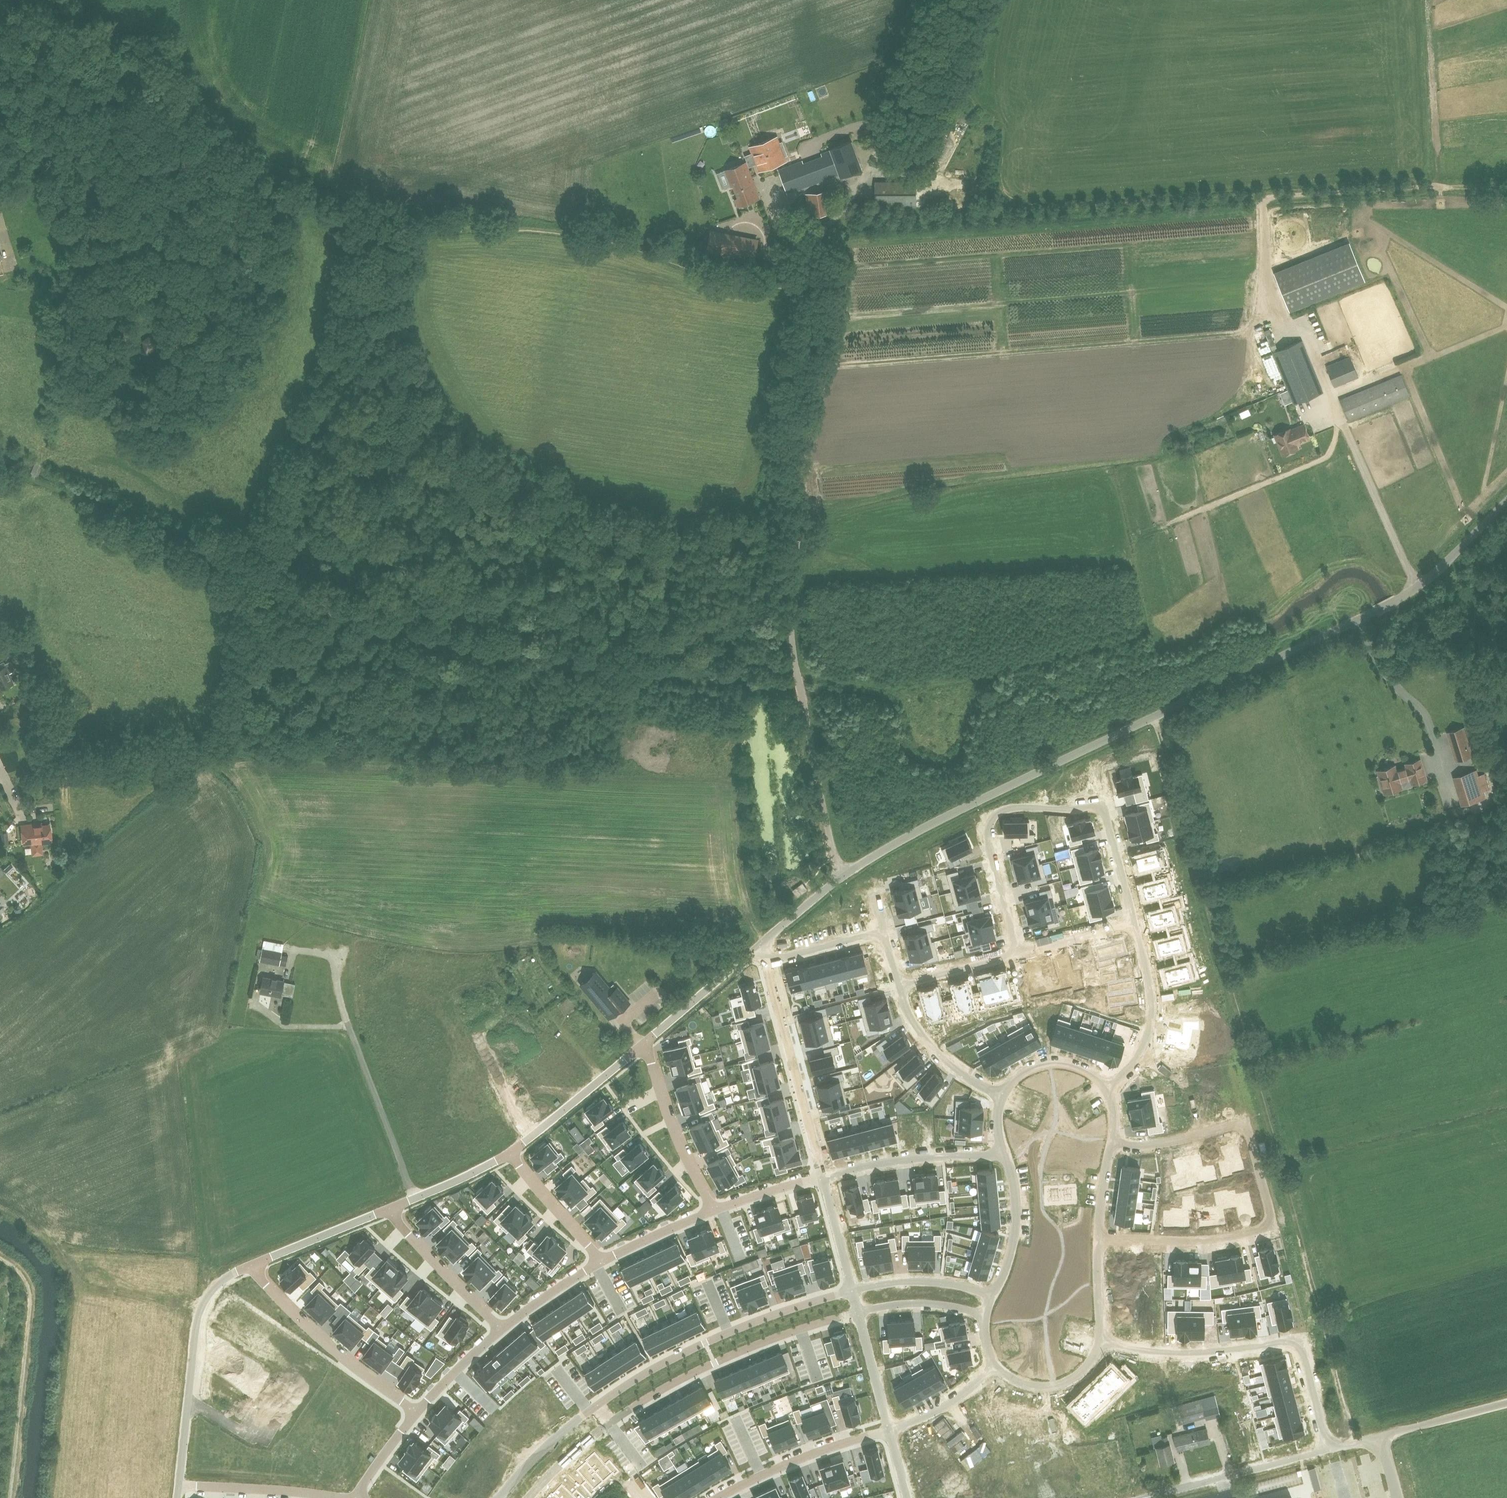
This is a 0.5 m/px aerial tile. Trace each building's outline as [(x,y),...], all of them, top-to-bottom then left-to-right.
[(786,161),(784,157),(787,156),(782,141),(779,142),(777,137),(750,147),(759,171),(786,161)] [(831,150),(800,162),(779,170),(787,193),(839,173),(841,177),(861,169),(851,141),(830,148),(831,150)] [(726,170),(731,186),(733,186),(737,198),(736,198),(739,206),(760,198),(747,162),(726,170)] [(915,206),(915,190),(916,190),(916,181),(874,181),(874,190),(875,190),(875,206),(915,206)] [(828,191),(805,194),(808,216),(831,213),(828,191)] [(1349,242),(1274,273),(1289,311),(1364,280),(1349,242)] [(150,338),(145,341),(145,347),(150,349),(155,346),(155,340),(150,338)] [(1301,340),(1272,352),(1293,404),(1323,392),(1301,340)] [(1337,361),(1326,366),(1334,387),(1358,377),(1350,356),(1337,361)] [(1348,421),(1409,396),(1401,375),(1340,400),(1348,421)] [(1296,445),(1309,439),(1303,425),(1290,431),(1289,429),(1275,435),(1283,455),(1297,449),(1296,445)] [(1185,452),(1193,448),(1189,439),(1180,442),(1185,452)] [(0,669),(0,689),(6,686),(7,688),(12,686),(11,683),(13,683),(8,673),(13,671),(14,668),(11,662),(9,661),(3,664),(4,666),(0,669)] [(1463,727),(1448,732),(1457,761),(1472,756),(1463,727)] [(1394,765),(1378,770),(1385,793),(1401,788),(1399,782),(1411,778),(1412,784),(1425,780),(1419,759),(1406,763),(1407,767),(1395,770),(1394,765)] [(1486,797),(1484,791),(1490,790),(1485,773),(1479,775),(1477,770),(1459,775),(1467,803),(1486,797)] [(1118,784),(1116,785),(1119,794),(1133,790),(1136,802),(1149,799),(1142,773),(1133,776),(1132,775),(1121,778),(1121,779),(1116,780),(1118,784)] [(1126,815),(1124,816),(1126,822),(1127,822),(1129,826),(1154,820),(1149,801),(1137,804),(1138,810),(1125,814),(1126,815)] [(1012,820),(1004,820),(1004,834),(1020,834),(1020,841),(1034,841),(1034,833),(1028,833),(1028,819),(1021,820),(1021,818),(1012,818),(1012,820)] [(1074,823),(1067,825),(1070,838),(1068,839),(1070,845),(1082,842),(1081,836),(1095,832),(1092,823),(1091,823),(1090,819),(1085,820),(1085,819),(1074,822),(1074,823)] [(1129,828),(1128,828),(1130,838),(1132,837),(1132,839),(1145,836),(1147,842),(1159,839),(1157,832),(1155,832),(1152,821),(1154,820),(1129,826),(1129,828)] [(43,854),(41,843),(51,842),(49,824),(34,826),(34,824),(21,826),(23,843),(30,842),(32,856),(43,854)] [(951,843),(941,848),(950,867),(961,861),(958,855),(972,848),(966,836),(959,839),(958,838),(951,842),(951,843)] [(1150,852),(1134,856),(1138,870),(1161,864),(1158,851),(1162,850),(1160,843),(1149,846),(1150,852)] [(1013,861),(1011,861),(1013,869),(1040,862),(1037,852),(1039,851),(1037,844),(1026,847),(1027,853),(1012,857),(1013,861)] [(1083,845),(1071,848),(1075,866),(1101,859),(1102,858),(1100,849),(1098,849),(1098,848),(1085,851),(1083,845)] [(1101,859),(1075,866),(1080,883),(1092,880),(1091,874),(1104,871),(1101,859)] [(0,865),(6,872),(12,866),(6,860),(0,865)] [(1040,862),(1013,869),(1015,878),(1017,877),(1018,881),(1034,877),(1035,884),(1047,881),(1042,862),(1040,862)] [(958,870),(946,873),(951,891),(978,884),(975,873),(960,877),(958,870)] [(1143,886),(1141,886),(1144,896),(1145,896),(1146,897),(1173,890),(1169,878),(1172,878),(1170,870),(1156,874),(1157,881),(1142,885),(1143,886)] [(908,888),(893,892),(896,903),(923,896),(918,878),(906,881),(908,888)] [(1093,882),(1081,886),(1085,903),(1110,896),(1107,885),(1094,888),(1093,882)] [(803,883),(793,890),(797,896),(807,889),(803,883)] [(978,884),(951,891),(956,909),(967,906),(965,900),(981,896),(978,884)] [(1041,897),(1025,901),(1028,913),(1055,906),(1050,887),(1039,890),(1041,897)] [(923,896),(896,903),(899,914),(914,911),(916,917),(932,913),(930,906),(923,907),(920,897),(923,896)] [(1110,896),(1085,903),(1090,920),(1102,917),(1100,911),(1114,908),(1113,907),(1115,906),(1112,896),(1111,897),(1110,896)] [(1165,909),(1150,913),(1153,925),(1180,918),(1177,906),(1181,905),(1179,897),(1163,902),(1165,909)] [(1028,913),(1027,914),(1029,924),(1031,923),(1031,925),(1047,921),(1049,927),(1060,924),(1055,906),(1028,913)] [(972,911),(956,915),(958,923),(963,922),(965,933),(968,932),(992,926),(993,925),(990,915),(989,915),(989,914),(974,917),(972,911)] [(920,932),(904,936),(908,948),(934,941),(934,940),(932,941),(929,930),(934,929),(932,922),(918,926),(920,932)] [(971,943),(966,944),(968,951),(982,948),(980,942),(995,938),(992,926),(968,932),(971,943)] [(1172,936),(1157,940),(1160,954),(1183,948),(1180,935),(1184,934),(1182,927),(1171,930),(1172,936)] [(257,957),(260,958),(260,961),(279,965),(279,964),(286,966),(288,956),(282,954),(284,944),(264,940),(262,949),(259,949),(257,957)] [(934,941),(908,948),(910,959),(925,955),(927,962),(939,959),(934,941)] [(1123,941),(1096,948),(1099,960),(1097,961),(1099,968),(1113,964),(1111,957),(1126,953),(1123,941)] [(862,951),(851,954),(857,978),(868,975),(862,951)] [(851,954),(840,957),(846,978),(846,976),(855,973),(856,978),(857,978),(851,954)] [(1165,970),(1163,970),(1166,981),(1168,980),(1168,981),(1195,974),(1190,955),(1178,958),(1179,965),(1165,969),(1165,970)] [(840,957),(830,960),(835,981),(846,978),(840,957)] [(1068,957),(1055,960),(1062,987),(1074,984),(1075,989),(1082,987),(1078,971),(1072,972),(1068,957)] [(830,960),(819,963),(825,986),(826,986),(825,983),(835,981),(830,960)] [(819,963),(809,965),(815,989),(825,986),(819,963)] [(1040,964),(1025,967),(1031,991),(1045,987),(1046,991),(1052,989),(1050,978),(1044,979),(1040,964)] [(809,965),(798,968),(804,989),(803,987),(813,984),(814,989),(815,989),(809,965)] [(798,968),(786,971),(792,992),(804,989),(798,968)] [(609,1018),(617,1011),(618,1012),(630,1003),(617,987),(612,991),(596,971),(580,984),(609,1018)] [(1003,972),(992,975),(998,999),(1009,996),(1010,999),(1017,997),(1014,986),(1007,987),(1003,972)] [(1115,972),(1101,974),(1103,984),(1108,984),(1110,994),(1110,995),(1135,991),(1133,979),(1117,981),(1115,972)] [(984,993),(978,995),(981,1007),(999,1002),(998,999),(992,975),(991,975),(990,974),(981,976),(981,978),(980,978),(984,993)] [(280,996),(281,994),(292,996),(295,984),(291,983),(290,987),(283,985),(283,981),(264,977),(261,992),(280,996)] [(743,1003),(729,1006),(733,1019),(753,1014),(751,1005),(759,1003),(755,990),(754,990),(752,982),(738,986),(743,1003)] [(957,1000),(951,1002),(955,1018),(963,1016),(961,1011),(973,1008),(966,982),(953,985),(957,1000)] [(1184,985),(1184,994),(1169,994),(1169,1013),(1192,1013),(1192,994),(1192,983),(1184,985)] [(925,1001),(923,1001),(925,1010),(927,1009),(930,1020),(949,1015),(946,1003),(940,1005),(936,990),(934,990),(934,988),(924,991),(924,993),(923,993),(925,1001)] [(1110,994),(1107,995),(1110,1014),(1122,1012),(1121,1005),(1136,1003),(1135,991),(1110,995),(1110,994)] [(870,996),(858,998),(863,1017),(889,1010),(886,999),(871,1002),(870,996)] [(801,1024),(800,1024),(802,1032),(830,1025),(825,1007),(814,1010),(815,1016),(800,1020),(801,1024)] [(1210,1008),(1210,1018),(1220,1018),(1220,1009),(1210,1008)] [(889,1010),(863,1017),(867,1035),(879,1032),(877,1025),(892,1021),(889,1010)] [(1058,1017),(1050,1041),(1062,1045),(1070,1021),(1058,1017)] [(748,1020),(736,1023),(738,1029),(739,1029),(742,1041),(767,1034),(763,1022),(750,1026),(748,1020)] [(1029,1021),(1018,1028),(1030,1050),(1041,1043),(1029,1021)] [(1070,1021),(1062,1045),(1073,1048),(1081,1025),(1080,1024),(1079,1029),(1069,1026),(1070,1021)] [(1168,1029),(1165,1043),(1175,1045),(1175,1047),(1186,1050),(1187,1050),(1187,1048),(1189,1048),(1188,1048),(1192,1034),(1192,1033),(1193,1029),(1199,1029),(1199,1021),(1183,1021),(1183,1029),(1182,1032),(1168,1029)] [(830,1025),(802,1032),(803,1040),(805,1039),(806,1043),(821,1039),(823,1046),(834,1043),(830,1025)] [(1081,1025),(1073,1048),(1084,1052),(1092,1028),(1081,1025)] [(1131,1026),(1126,1042),(1134,1044),(1134,1045),(1135,1043),(1139,1029),(1131,1026)] [(1018,1028),(1008,1033),(1020,1055),(1030,1050),(1018,1028)] [(1092,1028),(1084,1052),(1095,1056),(1101,1036),(1090,1033),(1092,1028)] [(1000,1040),(999,1041),(1010,1061),(1020,1055),(1008,1033),(1007,1033),(1010,1037),(1001,1042),(1000,1040)] [(767,1034),(742,1041),(742,1042),(745,1052),(744,1052),(746,1059),(758,1056),(756,1050),(770,1046),(767,1034)] [(886,1038),(876,1045),(880,1051),(882,1049),(890,1060),(910,1045),(902,1034),(890,1043),(886,1038)] [(680,1045),(664,1049),(668,1061),(692,1055),(690,1044),(692,1043),(690,1036),(680,1039),(678,1039),(680,1045)] [(1101,1036),(1095,1056),(1105,1059),(1105,1060),(1113,1037),(1112,1037),(1111,1040),(1101,1036)] [(1113,1037),(1105,1060),(1116,1064),(1116,1062),(1117,1063),(1124,1041),(1113,1037)] [(988,1044),(1001,1067),(1000,1066),(1010,1061),(999,1041),(990,1046),(988,1044)] [(988,1044),(977,1050),(989,1072),(991,1071),(991,1072),(1001,1067),(988,1044)] [(825,1055),(810,1059),(813,1071),(838,1065),(835,1053),(839,1052),(837,1045),(823,1048),(825,1055)] [(1166,1086),(1173,1088),(1185,1084),(1182,1077),(1174,1075),(1178,1056),(1160,1052),(1159,1060),(1157,1059),(1156,1068),(1157,1068),(1155,1076),(1168,1078),(1166,1086)] [(916,1053),(895,1071),(904,1080),(902,1082),(907,1088),(918,1078),(913,1073),(925,1063),(916,1053)] [(692,1055),(668,1061),(668,1062),(670,1061),(673,1073),(687,1069),(688,1075),(689,1075),(702,1071),(701,1065),(695,1066),(692,1055)] [(758,1058),(742,1062),(743,1069),(749,1068),(752,1079),(777,1072),(773,1060),(760,1064),(758,1058)] [(754,1087),(747,1089),(749,1098),(755,1096),(756,1097),(768,1094),(766,1088),(780,1084),(777,1072),(752,1079),(754,1087)] [(832,1082),(817,1085),(820,1097),(845,1091),(842,1079),(844,1079),(842,1072),(831,1075),(832,1082)] [(934,1072),(916,1093),(932,1106),(939,1096),(934,1092),(944,1080),(934,1072)] [(690,1084),(676,1089),(680,1100),(678,1101),(705,1092),(701,1081),(699,1075),(688,1078),(690,1084)] [(1142,1097),(1128,1100),(1130,1110),(1131,1110),(1131,1113),(1157,1108),(1154,1089),(1141,1091),(1142,1097)] [(845,1091),(820,1097),(823,1108),(838,1105),(840,1111),(851,1108),(850,1101),(847,1102),(845,1091)] [(705,1092),(678,1101),(682,1113),(698,1108),(700,1113),(716,1107),(714,1101),(708,1103),(705,1092)] [(768,1096),(756,1099),(758,1104),(761,1116),(762,1117),(787,1111),(783,1099),(770,1102),(768,1096)] [(587,1109),(584,1111),(593,1123),(591,1124),(595,1130),(605,1123),(601,1118),(608,1113),(613,1109),(609,1103),(608,1102),(607,1103),(604,1097),(594,1104),(593,1103),(586,1108),(587,1109)] [(956,1099),(955,1118),(982,1120),(983,1108),(967,1107),(968,1100),(956,1099)] [(1132,1116),(1131,1117),(1133,1127),(1147,1124),(1149,1133),(1164,1130),(1162,1121),(1160,1121),(1157,1108),(1131,1113),(1132,1116)] [(703,1121),(690,1127),(695,1139),(719,1128),(717,1129),(712,1118),(715,1117),(712,1111),(701,1116),(703,1121)] [(787,1111),(762,1117),(765,1129),(764,1129),(766,1135),(778,1132),(776,1126),(790,1123),(787,1111)] [(955,1118),(954,1137),(966,1138),(966,1131),(982,1131),(982,1120),(955,1118)] [(606,1125),(597,1132),(609,1149),(630,1133),(626,1128),(627,1128),(623,1122),(622,1121),(610,1130),(606,1125)] [(892,1122),(881,1125),(886,1142),(897,1139),(892,1122)] [(881,1125),(870,1127),(875,1145),(886,1142),(881,1125)] [(870,1127),(860,1130),(864,1148),(875,1145),(870,1127)] [(719,1128),(695,1139),(701,1150),(713,1144),(716,1150),(729,1143),(727,1138),(724,1139),(719,1128)] [(860,1130),(849,1133),(854,1150),(864,1148),(860,1130)] [(580,1131),(574,1136),(578,1142),(584,1137),(580,1131)] [(849,1133),(839,1136),(844,1153),(854,1150),(849,1133)] [(778,1134),(762,1139),(763,1146),(769,1144),(772,1156),(799,1148),(797,1148),(794,1137),(780,1140),(778,1134)] [(589,1136),(580,1143),(584,1148),(590,1143),(593,1141),(589,1136)] [(839,1136),(828,1139),(833,1156),(844,1153),(839,1136)] [(540,1148),(531,1156),(535,1161),(534,1162),(535,1163),(540,1168),(552,1159),(555,1163),(565,1156),(561,1151),(559,1153),(550,1141),(547,1143),(546,1142),(539,1147),(540,1148)] [(623,1147),(614,1155),(618,1160),(620,1158),(629,1170),(647,1155),(643,1150),(644,1149),(639,1142),(627,1152),(623,1147)] [(1226,1163),(1221,1164),(1224,1176),(1231,1174),(1229,1170),(1243,1166),(1237,1143),(1222,1147),(1226,1163)] [(720,1158),(708,1165),(714,1176),(736,1163),(731,1153),(731,1152),(728,1147),(717,1152),(720,1158)] [(799,1148),(772,1156),(774,1155),(777,1166),(774,1167),(776,1174),(788,1171),(786,1165),(802,1160),(799,1148)] [(1198,1154),(1186,1157),(1193,1184),(1194,1184),(1193,1182),(1204,1179),(1205,1181),(1215,1179),(1212,1167),(1203,1170),(1198,1154)] [(1178,1176),(1172,1177),(1175,1189),(1193,1184),(1186,1157),(1174,1160),(1178,1176)] [(639,1176),(634,1180),(648,1196),(657,1188),(653,1183),(664,1173),(663,1172),(659,1167),(658,1168),(654,1163),(639,1176)] [(736,1163),(714,1176),(720,1186),(732,1180),(735,1185),(746,1179),(743,1173),(740,1175),(734,1165),(736,1164),(736,1163)] [(567,1177),(556,1186),(558,1189),(557,1190),(563,1196),(564,1195),(580,1181),(572,1173),(576,1170),(572,1165),(563,1173),(567,1177)] [(1123,1166),(1121,1177),(1139,1179),(1140,1168),(1123,1166)] [(995,1169),(977,1171),(978,1182),(996,1181),(995,1169)] [(926,1175),(925,1175),(928,1201),(939,1200),(940,1203),(946,1202),(945,1189),(939,1190),(937,1174),(935,1174),(935,1173),(926,1174),(926,1175)] [(915,1192),(909,1193),(910,1206),(917,1205),(917,1202),(928,1201),(925,1175),(913,1176),(915,1192)] [(1121,1177),(1120,1188),(1137,1190),(1139,1179),(1121,1177)] [(580,1181),(564,1195),(572,1205),(582,1195),(586,1200),(597,1190),(593,1185),(591,1187),(583,1178),(580,1181)] [(898,1178),(886,1180),(890,1206),(902,1204),(902,1206),(909,1205),(906,1193),(900,1194),(898,1178)] [(877,1198),(871,1199),(873,1211),(880,1210),(879,1208),(890,1206),(886,1180),(885,1180),(885,1179),(875,1180),(876,1181),(874,1182),(877,1198)] [(478,1194),(473,1198),(487,1213),(496,1205),(492,1200),(503,1190),(498,1185),(497,1184),(497,1185),(492,1180),(484,1188),(482,1187),(476,1192),(478,1194)] [(996,1181),(978,1182),(979,1193),(997,1192),(996,1181)] [(846,1194),(845,1194),(848,1205),(849,1205),(851,1212),(864,1209),(864,1211),(871,1209),(868,1197),(862,1198),(858,1184),(849,1187),(849,1188),(845,1189),(846,1194)] [(659,1190),(650,1198),(654,1203),(656,1201),(666,1212),(668,1210),(670,1211),(676,1206),(674,1204),(683,1196),(679,1192),(680,1191),(679,1190),(674,1185),(669,1189),(663,1195),(659,1190)] [(1120,1188),(1118,1198),(1136,1201),(1137,1190),(1120,1188)] [(997,1192),(979,1193),(980,1204),(998,1202),(997,1192)] [(1234,1192),(1227,1194),(1230,1205),(1236,1204),(1240,1220),(1254,1216),(1248,1193),(1235,1196),(1234,1192)] [(1225,1194),(1218,1196),(1220,1207),(1227,1206),(1225,1194)] [(802,1212),(796,1213),(799,1225),(805,1223),(803,1218),(818,1215),(813,1195),(799,1199),(802,1212)] [(1193,1197),(1186,1198),(1187,1210),(1194,1209),(1193,1197)] [(595,1210),(585,1220),(587,1222),(586,1222),(592,1228),(592,1227),(594,1228),(612,1211),(600,1198),(591,1206),(595,1210)] [(1118,1198),(1117,1209),(1134,1211),(1136,1201),(1118,1198)] [(647,1199),(637,1209),(642,1215),(653,1205),(647,1199)] [(998,1202),(980,1204),(981,1215),(999,1213),(998,1202)] [(777,1204),(766,1208),(773,1231),(773,1232),(774,1234),(786,1230),(791,1228),(788,1217),(782,1218),(777,1204)] [(426,1213),(417,1221),(421,1225),(420,1226),(421,1227),(426,1233),(437,1222),(441,1227),(450,1219),(446,1214),(445,1216),(435,1205),(432,1207),(431,1206),(425,1211),(426,1213)] [(502,1211),(494,1219),(507,1232),(525,1213),(516,1205),(513,1208),(506,1215),(502,1211)] [(759,1226),(753,1228),(758,1242),(764,1240),(762,1235),(773,1232),(773,1231),(766,1208),(755,1212),(759,1226)] [(1117,1209),(1115,1220),(1133,1223),(1134,1211),(1117,1209)] [(1222,1209),(1199,1212),(1201,1227),(1225,1223),(1222,1209)] [(594,1229),(593,1229),(599,1236),(599,1235),(602,1237),(612,1228),(616,1232),(627,1222),(622,1217),(620,1219),(612,1211),(594,1228),(594,1229)] [(525,1213),(507,1232),(509,1230),(517,1238),(515,1240),(520,1244),(528,1235),(524,1231),(533,1221),(531,1219),(532,1218),(525,1212),(525,1213)] [(1164,1212),(1164,1226),(1188,1226),(1188,1212),(1164,1212)] [(482,1213),(475,1220),(480,1225),(487,1219),(482,1213)] [(999,1213),(981,1215),(982,1226),(1000,1224),(999,1213)] [(447,1233),(437,1243),(439,1245),(438,1246),(444,1252),(445,1251),(462,1235),(454,1226),(458,1223),(453,1218),(443,1229),(447,1233)] [(711,1228),(700,1233),(709,1255),(720,1251),(721,1253),(726,1251),(722,1240),(716,1242),(711,1228)] [(982,1229),(978,1240),(995,1245),(999,1234),(982,1229)] [(694,1251),(687,1254),(691,1265),(710,1257),(709,1255),(700,1233),(689,1237),(694,1251)] [(534,1241),(526,1250),(540,1262),(557,1242),(557,1241),(551,1235),(550,1236),(548,1234),(539,1245),(534,1241)] [(902,1234),(902,1249),(908,1249),(908,1265),(922,1265),(921,1239),(909,1239),(909,1234),(902,1234)] [(921,1239),(922,1265),(923,1265),(923,1266),(933,1266),(933,1265),(935,1265),(935,1249),(941,1249),(941,1234),(934,1234),(934,1239),(921,1239)] [(462,1235),(445,1251),(454,1260),(464,1250),(468,1254),(477,1246),(472,1241),(471,1243),(462,1235)] [(888,1240),(876,1242),(880,1268),(887,1266),(887,1268),(892,1267),(892,1266),(893,1265),(891,1249),(897,1248),(895,1236),(888,1237),(888,1240)] [(350,1272),(343,1279),(350,1286),(357,1278),(355,1275),(357,1272),(358,1273),(367,1265),(367,1264),(363,1260),(371,1251),(373,1249),(375,1248),(372,1245),(374,1244),(368,1239),(367,1240),(364,1238),(361,1241),(360,1241),(352,1249),(353,1249),(350,1253),(346,1257),(356,1266),(350,1272)] [(863,1239),(856,1240),(858,1255),(865,1254),(867,1270),(869,1269),(869,1271),(880,1269),(880,1268),(876,1242),(875,1243),(876,1245),(864,1247),(863,1239)] [(978,1240),(975,1251),(992,1256),(995,1245),(978,1240)] [(676,1262),(686,1257),(678,1241),(668,1246),(676,1262)] [(557,1242),(540,1262),(542,1260),(551,1268),(547,1271),(552,1275),(561,1264),(557,1260),(566,1249),(557,1242)] [(676,1262),(668,1246),(659,1250),(667,1266),(676,1262)] [(473,1260),(463,1270),(466,1272),(465,1273),(471,1279),(472,1278),(489,1261),(481,1253),(482,1251),(478,1247),(469,1255),(473,1260)] [(1263,1263),(1257,1265),(1260,1277),(1280,1272),(1277,1263),(1278,1262),(1275,1251),(1274,1251),(1273,1247),(1269,1248),(1268,1247),(1259,1249),(1263,1263)] [(667,1266),(659,1250),(650,1255),(657,1271),(667,1266)] [(975,1251),(972,1261),(989,1266),(992,1256),(975,1251)] [(1230,1257),(1229,1257),(1233,1283),(1233,1281),(1245,1279),(1245,1281),(1252,1280),(1250,1267),(1244,1268),(1241,1255),(1240,1255),(1240,1254),(1230,1256),(1230,1257)] [(640,1259),(648,1275),(657,1271),(650,1255),(640,1259)] [(813,1257),(808,1259),(811,1271),(816,1269),(820,1284),(828,1282),(828,1281),(834,1279),(831,1268),(833,1267),(831,1259),(829,1260),(828,1256),(814,1260),(813,1257)] [(1136,1256),(1112,1257),(1113,1271),(1129,1271),(1129,1277),(1141,1276),(1141,1269),(1137,1269),(1136,1256)] [(1218,1272),(1209,1274),(1210,1287),(1233,1283),(1229,1257),(1227,1257),(1226,1256),(1218,1257),(1218,1259),(1216,1259),(1218,1272)] [(371,1268),(365,1275),(380,1288),(397,1268),(396,1267),(397,1265),(388,1258),(386,1261),(378,1269),(373,1265),(371,1268)] [(648,1275),(640,1259),(631,1263),(639,1279),(648,1275)] [(1168,1273),(1167,1286),(1187,1287),(1187,1260),(1186,1260),(1186,1259),(1176,1259),(1176,1260),(1174,1260),(1174,1274),(1168,1273)] [(1187,1260),(1187,1287),(1206,1287),(1206,1274),(1200,1274),(1200,1261),(1187,1260)] [(489,1261),(472,1278),(480,1287),(490,1277),(494,1281),(503,1273),(499,1268),(497,1270),(489,1261)] [(802,1261),(785,1266),(793,1291),(805,1287),(800,1274),(806,1272),(802,1261)] [(972,1261),(969,1272),(986,1277),(989,1266),(972,1261)] [(285,1276),(281,1280),(283,1282),(282,1283),(287,1289),(288,1288),(291,1290),(300,1282),(305,1288),(316,1277),(311,1271),(310,1271),(309,1272),(300,1262),(293,1268),(292,1268),(284,1275),(285,1276)] [(622,1268),(629,1284),(639,1279),(631,1263),(622,1268)] [(785,1266),(768,1272),(772,1283),(778,1281),(782,1295),(785,1294),(785,1295),(794,1292),(793,1291),(785,1266)] [(397,1268),(380,1288),(395,1301),(404,1291),(399,1287),(408,1277),(406,1276),(407,1275),(400,1269),(399,1268),(399,1269),(397,1268)] [(764,1273),(747,1279),(756,1304),(768,1300),(763,1287),(768,1284),(764,1273)] [(496,1292),(490,1298),(495,1303),(496,1304),(497,1303),(502,1307),(510,1298),(511,1300),(517,1294),(515,1293),(518,1290),(507,1280),(509,1278),(504,1274),(496,1283),(500,1287),(496,1292)] [(689,1275),(683,1277),(686,1283),(691,1280),(689,1275)] [(683,1277),(678,1280),(680,1285),(686,1283),(683,1277)] [(747,1279),(730,1286),(735,1297),(740,1295),(745,1308),(748,1307),(749,1308),(757,1305),(756,1304),(747,1279)] [(316,1294),(305,1305),(307,1306),(305,1308),(311,1313),(313,1312),(314,1313),(330,1296),(324,1290),(322,1288),(325,1285),(320,1281),(311,1290),(316,1294)] [(1129,1287),(1113,1288),(1114,1303),(1138,1302),(1137,1288),(1141,1288),(1141,1281),(1129,1282),(1129,1287)] [(665,1286),(667,1292),(673,1289),(670,1284),(665,1286)] [(408,1295),(400,1305),(415,1317),(432,1297),(430,1295),(431,1294),(423,1288),(422,1289),(421,1288),(413,1299),(411,1297),(408,1295)] [(585,1310),(594,1304),(584,1289),(575,1295),(585,1310)] [(652,1293),(646,1295),(649,1301),(654,1298),(652,1293)] [(577,1316),(585,1310),(575,1295),(567,1301),(577,1316)] [(641,1298),(644,1303),(649,1301),(646,1295),(641,1298)] [(330,1296),(314,1313),(322,1321),(333,1311),(338,1315),(346,1306),(341,1302),(339,1304),(330,1296)] [(432,1297),(415,1317),(428,1327),(431,1330),(439,1319),(434,1316),(443,1304),(434,1296),(433,1298),(432,1297)] [(1286,1297),(1267,1301),(1270,1314),(1275,1313),(1279,1327),(1288,1325),(1288,1324),(1292,1323),(1291,1318),(1292,1317),(1290,1306),(1289,1306),(1286,1297)] [(664,1298),(658,1300),(661,1306),(666,1303),(664,1298)] [(656,1308),(661,1306),(658,1300),(653,1303),(656,1308)] [(558,1306),(568,1321),(577,1316),(567,1301),(558,1306)] [(1260,1304),(1240,1306),(1243,1332),(1245,1332),(1245,1333),(1255,1332),(1255,1331),(1256,1330),(1255,1317),(1261,1316),(1260,1304)] [(338,1326),(333,1331),(335,1332),(334,1334),(340,1339),(341,1338),(342,1339),(358,1321),(351,1315),(349,1313),(351,1310),(346,1306),(338,1315),(343,1320),(338,1326)] [(550,1312),(560,1327),(568,1321),(558,1306),(550,1312)] [(646,1306),(640,1309),(643,1314),(648,1312),(646,1306)] [(1240,1306),(1221,1308),(1222,1321),(1229,1320),(1231,1334),(1243,1332),(1240,1306)] [(643,1314),(640,1309),(635,1312),(637,1317),(643,1314)] [(1130,1315),(1114,1316),(1114,1330),(1138,1329),(1138,1316),(1142,1316),(1142,1309),(1130,1309),(1130,1315)] [(1168,1309),(1167,1322),(1178,1322),(1177,1336),(1179,1336),(1179,1337),(1189,1337),(1189,1336),(1190,1336),(1191,1310),(1168,1309)] [(696,1330),(705,1326),(698,1310),(688,1314),(696,1330)] [(1191,1310),(1190,1336),(1204,1336),(1204,1323),(1213,1323),(1213,1310),(1191,1310)] [(560,1327),(550,1312),(541,1318),(551,1333),(560,1327)] [(688,1314),(679,1319),(687,1335),(696,1330),(688,1314)] [(444,1323),(437,1334),(453,1345),(459,1337),(460,1338),(467,1329),(466,1328),(469,1324),(466,1322),(467,1321),(460,1316),(459,1318),(457,1316),(455,1319),(450,1326),(449,1327),(444,1323)] [(541,1318),(532,1324),(542,1339),(551,1333),(541,1318)] [(679,1319),(670,1323),(678,1339),(687,1335),(679,1319)] [(914,1320),(901,1321),(903,1344),(915,1343),(915,1349),(922,1348),(921,1335),(915,1336),(914,1320)] [(358,1321),(342,1339),(344,1340),(343,1341),(349,1347),(350,1345),(351,1347),(361,1335),(366,1340),(374,1330),(369,1325),(367,1328),(358,1321)] [(619,1321),(614,1324),(617,1329),(622,1326),(619,1321)] [(889,1338),(883,1338),(884,1351),(890,1351),(890,1345),(903,1344),(901,1321),(888,1322),(889,1338)] [(942,1339),(934,1340),(935,1347),(953,1344),(951,1338),(968,1335),(965,1321),(960,1322),(960,1321),(949,1323),(949,1324),(939,1326),(942,1339)] [(598,1330),(603,1327),(600,1322),(595,1325),(598,1330)] [(678,1339),(670,1323),(661,1328),(668,1344),(678,1339)] [(617,1329),(614,1324),(609,1327),(612,1332),(617,1329)] [(595,1325),(590,1328),(593,1333),(598,1330),(595,1325)] [(661,1328),(651,1332),(659,1348),(668,1344),(661,1328)] [(525,1329),(516,1337),(532,1355),(541,1348),(525,1329)] [(836,1351),(830,1353),(834,1365),(840,1364),(839,1360),(852,1356),(850,1347),(851,1347),(848,1336),(847,1336),(845,1331),(842,1332),(842,1330),(834,1332),(835,1334),(832,1335),(836,1351)] [(586,1337),(583,1332),(578,1336),(581,1341),(586,1337)] [(602,1332),(597,1335),(600,1340),(605,1337),(602,1332)] [(659,1348),(651,1332),(642,1337),(650,1353),(659,1348)] [(600,1340),(597,1335),(592,1338),(595,1343),(600,1340)] [(581,1341),(578,1336),(572,1339),(576,1344),(581,1341)] [(377,1337),(363,1356),(372,1363),(387,1344),(377,1337)] [(516,1337),(508,1344),(524,1362),(532,1355),(516,1337)] [(637,1360),(646,1355),(637,1339),(627,1345),(637,1360)] [(565,1343),(560,1347),(564,1352),(569,1349),(565,1343)] [(583,1351),(588,1348),(585,1343),(579,1346),(583,1351)] [(387,1344),(372,1363),(382,1370),(391,1358),(396,1362),(405,1350),(400,1346),(395,1352),(392,1351),(386,1346),(387,1344)] [(508,1344),(500,1351),(515,1369),(524,1362),(508,1344)] [(953,1344),(935,1347),(935,1348),(940,1347),(941,1354),(944,1353),(947,1366),(956,1364),(957,1365),(967,1363),(967,1362),(972,1361),(970,1347),(954,1350),(953,1344)] [(619,1351),(629,1366),(637,1360),(627,1345),(619,1351)] [(574,1349),(578,1354),(583,1351),(579,1346),(574,1349)] [(560,1347),(555,1350),(559,1355),(564,1352),(560,1347)] [(500,1351),(492,1358),(504,1373),(506,1375),(513,1368),(515,1370),(515,1369),(500,1351)] [(629,1366),(619,1351),(610,1356),(620,1371),(629,1366)] [(781,1352),(772,1356),(780,1375),(790,1371),(781,1352)] [(407,1369),(399,1382),(410,1389),(413,1385),(414,1386),(420,1376),(419,1376),(425,1368),(423,1366),(414,1360),(415,1359),(410,1356),(407,1354),(400,1365),(407,1369)] [(620,1371),(610,1356),(602,1362),(611,1377),(620,1371)] [(772,1356),(762,1360),(770,1379),(780,1375),(772,1356)] [(1283,1357),(1260,1363),(1262,1374),(1286,1368),(1285,1366),(1287,1365),(1285,1358),(1283,1358),(1283,1357)] [(492,1358),(483,1365),(496,1380),(504,1373),(492,1358)] [(762,1360),(753,1364),(761,1383),(770,1379),(762,1360)] [(593,1367),(603,1382),(611,1377),(602,1362),(593,1367)] [(923,1367),(922,1367),(934,1389),(945,1383),(934,1363),(924,1369),(923,1367)] [(753,1364),(743,1367),(752,1387),(761,1383),(753,1364)] [(1112,1364),(1104,1373),(1118,1387),(1126,1378),(1129,1381),(1133,1377),(1125,1369),(1121,1373),(1112,1364)] [(483,1365),(474,1373),(490,1391),(499,1383),(496,1380),(483,1365)] [(430,1367),(426,1373),(431,1377),(437,1371),(430,1367)] [(603,1382),(593,1367),(584,1373),(594,1388),(603,1382)] [(743,1367),(734,1371),(742,1391),(752,1387),(743,1367)] [(922,1367),(912,1373),(924,1394),(934,1389),(922,1367)] [(1286,1368),(1262,1374),(1265,1384),(1289,1378),(1286,1368)] [(734,1371),(725,1375),(733,1395),(731,1391),(740,1387),(742,1391),(734,1371)] [(904,1380),(903,1380),(914,1400),(924,1394),(912,1373),(914,1377),(905,1382),(904,1380)] [(1104,1373),(1095,1381),(1109,1395),(1118,1387),(1104,1373)] [(725,1375),(715,1380),(723,1399),(733,1395),(725,1375)] [(1289,1378),(1265,1384),(1268,1395),(1274,1394),(1274,1393),(1291,1389),(1289,1378)] [(903,1380),(893,1386),(904,1406),(914,1400),(903,1380)] [(1095,1381),(1086,1389),(1100,1404),(1109,1395),(1095,1381)] [(822,1384),(816,1386),(818,1392),(825,1390),(822,1384)] [(831,1384),(825,1386),(827,1395),(832,1393),(834,1393),(833,1391),(831,1384)] [(702,1385),(693,1391),(704,1409),(713,1404),(702,1385)] [(236,1389),(225,1407),(225,1408),(236,1414),(242,1402),(248,1405),(255,1394),(249,1391),(246,1395),(236,1389)] [(1086,1389),(1078,1398),(1092,1412),(1100,1404),(1086,1389)] [(1291,1389),(1274,1393),(1274,1394),(1277,1403),(1277,1404),(1294,1399),(1291,1389)] [(693,1391),(684,1396),(695,1414),(704,1409),(693,1391)] [(1002,1393),(995,1411),(1006,1415),(1013,1397),(1002,1393)] [(838,1394),(833,1396),(836,1408),(842,1406),(847,1423),(850,1422),(850,1424),(858,1421),(857,1419),(860,1419),(859,1415),(860,1414),(859,1412),(861,1411),(859,1404),(857,1405),(857,1403),(855,1404),(853,1395),(840,1398),(838,1394)] [(1215,1394),(1173,1406),(1178,1424),(1205,1417),(1206,1419),(1220,1415),(1215,1394)] [(684,1396),(675,1401),(686,1419),(695,1414),(684,1396)] [(1013,1397),(1006,1415),(1018,1420),(1025,1401),(1013,1397)] [(823,1406),(812,1409),(820,1431),(821,1431),(822,1433),(830,1430),(829,1428),(831,1427),(828,1417),(833,1414),(832,1411),(827,1398),(821,1400),(823,1406)] [(1078,1398),(1069,1406),(1083,1420),(1092,1412),(1078,1398)] [(1277,1403),(1273,1404),(1276,1415),(1297,1410),(1294,1399),(1277,1404),(1277,1403)] [(675,1401),(666,1406),(677,1424),(686,1419),(675,1401)] [(1025,1401),(1018,1420),(1029,1424),(1036,1405),(1025,1401)] [(446,1404),(438,1413),(457,1430),(456,1428),(463,1420),(465,1421),(469,1417),(460,1409),(456,1413),(446,1404)] [(666,1406),(658,1411),(668,1429),(677,1424),(666,1406)] [(797,1409),(793,1410),(797,1422),(803,1420),(809,1436),(811,1435),(812,1437),(820,1434),(819,1432),(820,1431),(812,1409),(801,1414),(799,1408),(797,1409)] [(1276,1415),(1273,1415),(1276,1426),(1300,1420),(1297,1410),(1276,1415)] [(658,1411),(649,1416),(659,1434),(668,1429),(658,1411)] [(432,1419),(430,1422),(440,1431),(436,1436),(445,1444),(457,1430),(438,1413),(437,1412),(431,1419),(432,1419)] [(649,1416),(639,1421),(650,1440),(659,1434),(649,1416)] [(785,1419),(778,1422),(786,1444),(798,1440),(789,1418),(785,1419)] [(1300,1420),(1276,1426),(1279,1437),(1302,1431),(1302,1430),(1304,1429),(1302,1421),(1300,1422),(1300,1420)] [(762,1422),(759,1424),(763,1436),(769,1433),(776,1449),(786,1444),(778,1422),(767,1427),(764,1422),(762,1422)] [(283,1425),(275,1440),(284,1446),(293,1431),(283,1425)] [(1177,1451),(1210,1443),(1206,1428),(1173,1437),(1177,1451)] [(293,1431),(284,1446),(293,1451),(302,1436),(293,1431)] [(682,1434),(674,1439),(676,1444),(685,1438),(682,1434)] [(927,1435),(916,1438),(921,1458),(932,1454),(934,1460),(940,1459),(937,1447),(931,1449),(927,1435)] [(302,1436),(293,1451),(302,1456),(309,1444),(311,1441),(302,1436)] [(1162,1445),(1156,1446),(1161,1463),(1173,1459),(1169,1443),(1168,1443),(1166,1436),(1161,1437),(1162,1445)] [(718,1448),(708,1454),(720,1474),(730,1469),(722,1455),(727,1451),(720,1440),(715,1444),(718,1448)] [(309,1444),(302,1456),(311,1462),(320,1447),(311,1441),(309,1444)] [(411,1443),(406,1449),(407,1450),(428,1466),(435,1457),(437,1458),(440,1453),(429,1445),(425,1449),(414,1441),(412,1443),(411,1443)] [(665,1445),(654,1452),(656,1456),(667,1449),(665,1445)] [(320,1447),(311,1462),(321,1467),(329,1452),(320,1447)] [(869,1467),(860,1469),(863,1481),(873,1479),(872,1476),(884,1473),(882,1465),(884,1464),(882,1456),(880,1457),(878,1449),(877,1449),(876,1447),(867,1449),(868,1451),(865,1452),(869,1467)] [(407,1450),(400,1460),(406,1465),(411,1468),(407,1473),(417,1480),(428,1466),(407,1450)] [(596,1450),(587,1458),(601,1475),(610,1468),(613,1472),(618,1467),(610,1458),(606,1462),(596,1450)] [(329,1452),(321,1467),(330,1472),(338,1458),(329,1452)] [(663,1456),(658,1459),(659,1460),(659,1461),(660,1464),(670,1458),(667,1453),(663,1456)] [(708,1454),(698,1460),(711,1480),(720,1474),(708,1454)] [(338,1458),(330,1473),(339,1478),(348,1463),(338,1458)] [(587,1458),(577,1465),(587,1477),(583,1481),(590,1490),(596,1486),(593,1482),(601,1475),(587,1458)] [(843,1459),(831,1463),(838,1485),(840,1489),(851,1486),(857,1484),(853,1472),(848,1474),(843,1459)] [(698,1460),(689,1466),(701,1486),(711,1480),(698,1460)] [(348,1463),(339,1478),(348,1484),(357,1469),(348,1463)] [(825,1482),(819,1484),(823,1497),(830,1495),(827,1488),(838,1485),(831,1463),(820,1467),(825,1482)] [(689,1466),(679,1472),(691,1492),(701,1486),(689,1466)] [(1315,1467),(1308,1469),(1310,1476),(1316,1474),(1315,1467)] [(669,1478),(681,1497),(682,1497),(691,1493),(679,1473),(669,1478)] [(790,1479),(793,1487),(791,1488),(794,1496),(797,1495),(798,1497),(817,1497),(819,1497),(814,1486),(808,1489),(802,1474),(790,1479)] [(555,1485),(567,1497),(574,1497),(578,1494),(582,1497),(587,1493),(579,1484),(574,1488),(563,1477),(555,1485)] [(652,1486),(659,1497),(665,1493),(668,1497),(681,1497),(669,1478),(663,1482),(660,1484),(659,1482),(652,1486)] [(453,1495),(457,1497),(473,1497),(463,1490),(467,1486),(460,1480),(457,1483),(460,1486),(453,1495)] [(546,1493),(551,1497),(567,1497),(555,1485),(546,1493)] [(969,1494),(971,1497),(984,1497),(989,1497),(986,1485),(980,1487),(981,1491),(969,1494)] [(765,1491),(768,1497),(781,1497),(775,1486),(765,1491)]
